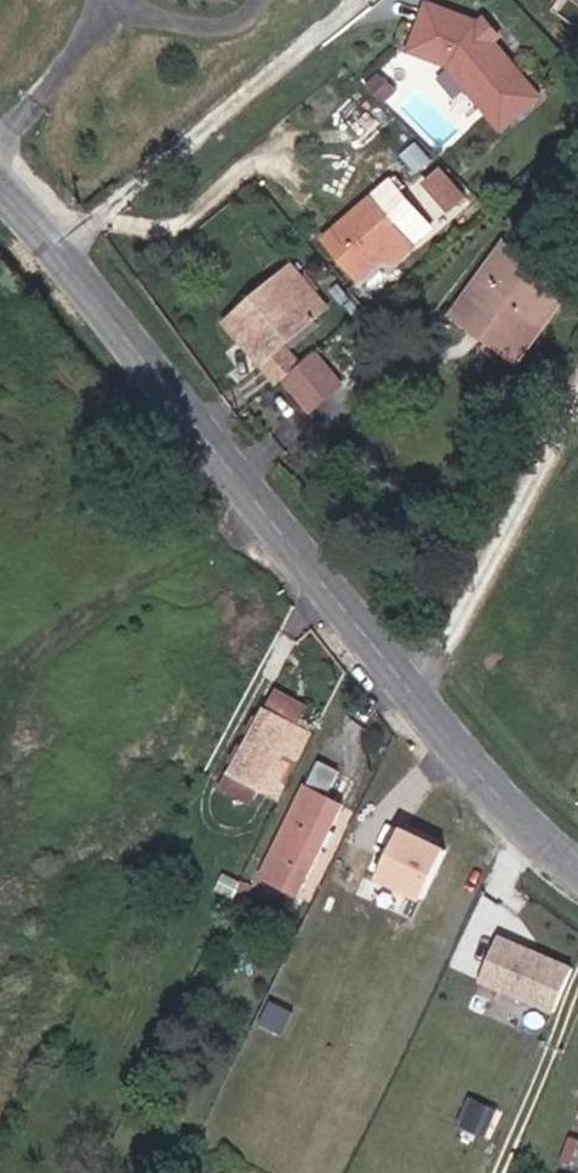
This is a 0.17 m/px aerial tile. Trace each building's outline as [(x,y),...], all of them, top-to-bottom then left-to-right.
[(543,97),(481,25),(430,8),(414,54),(452,67),(506,130),(543,97)] [(452,212),(473,194),(446,163),(425,181),(452,212)] [(376,203),(409,243),(433,224),(400,185),(376,203)] [(409,243),(376,203),(338,234),(352,252),(342,259),(359,282),(409,243)] [(557,324),(577,290),(577,283),(562,273),(557,281),(528,263),(532,253),(510,240),(461,316),(479,327),(487,319),(525,341),(545,316),(557,324)] [(557,281),(562,273),(532,253),(528,263),(557,281)] [(262,339),(255,345),(269,361),(327,313),(294,272),(242,314),(262,339)] [(242,314),(234,319),(255,345),(262,339),(242,314)] [(479,327),(536,360),(557,324),(545,316),(525,341),(487,319),(479,327)] [(315,360),(287,382),(312,414),(340,391),(315,360)] [(301,714),(273,699),(263,718),(291,733),(301,714)] [(291,733),(263,718),(232,776),(282,803),(311,744),(291,733)] [(337,771),(319,762),(308,787),(306,786),(263,876),(299,893),(342,804),(325,796),(337,771)] [(401,823),(379,878),(428,898),(451,844),(401,823)] [(572,967),(496,936),(476,986),(551,1017),(572,967)]
